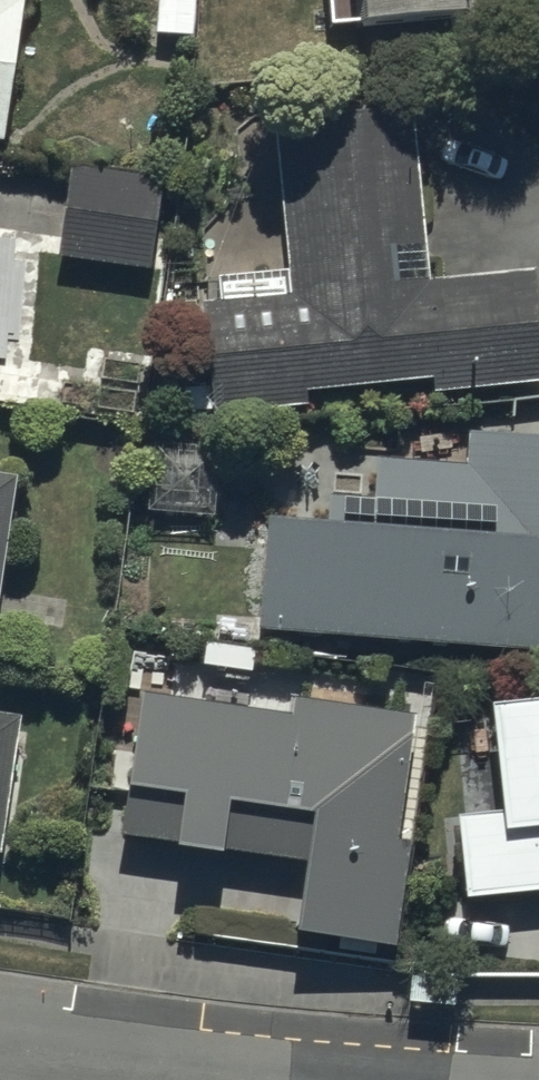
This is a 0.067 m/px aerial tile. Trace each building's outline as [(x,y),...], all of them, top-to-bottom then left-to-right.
[(12,6),(22,7),(23,0),(0,0),(0,115),(12,6)] [(324,28),(466,16),(465,0),(322,0),(324,28)] [(199,303),(205,385),(178,387),(180,418),(306,410),(304,391),(538,375),(538,362),(533,271),(422,278),(410,109),(270,119),(281,273),(215,278),(216,301),(199,303)] [(165,177),(63,167),(55,259),(167,269),(172,212),(162,211),(165,177)] [(369,499),(325,496),(323,526),(264,521),(254,631),(538,655),(538,440),(492,436),(489,467),(373,457),(369,499)] [(141,446),(142,516),(142,520),(217,519),(216,445),(141,446)] [(15,480),(0,477),(0,572),(15,480)] [(286,718),(136,698),(115,838),(169,845),(169,853),(215,859),(216,850),(299,861),(289,939),(390,952),(404,847),(392,846),(409,715),(289,699),(286,718)] [(489,706),(499,817),(455,822),(463,901),(538,894),(538,701),(489,706)] [(0,717),(0,824),(15,719),(0,717)]
